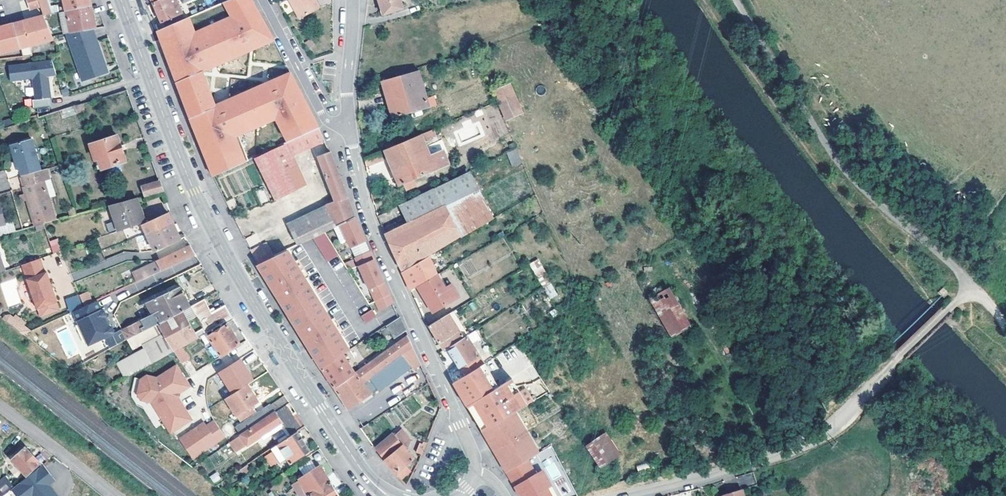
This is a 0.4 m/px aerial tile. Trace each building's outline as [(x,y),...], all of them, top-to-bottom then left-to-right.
[(28,10),(38,7),(36,0),(25,0),(28,10)] [(65,11),(90,6),(89,0),(63,0),(65,11)] [(177,0),(157,0),(154,2),(158,12),(162,22),(183,13),(177,0)] [(177,81),(201,71),(273,39),(252,0),(226,0),(158,30),(177,81)] [(315,0),(291,0),(300,17),(319,7),(315,0)] [(384,12),(404,6),(402,0),(380,0),(384,12)] [(90,6),(65,11),(66,12),(70,31),(91,27),(94,27),(90,6)] [(66,12),(60,13),(64,32),(67,32),(70,31),(66,12)] [(22,46),(52,38),(43,16),(21,21),(11,23),(18,47),(21,56),(25,55),(22,46)] [(0,26),(0,51),(18,47),(11,23),(0,26)] [(70,31),(67,32),(83,78),(107,71),(91,27),(70,31)] [(51,59),(7,65),(9,79),(32,76),(34,98),(31,98),(32,107),(49,105),(48,96),(49,96),(46,74),(55,73),(51,59)] [(430,107),(426,93),(423,81),(419,69),(382,80),(393,117),(430,107)] [(191,116),(216,105),(201,71),(177,81),(183,96),(191,116)] [(255,156),(320,127),(290,72),(216,105),(191,116),(214,175),(255,156)] [(439,77),(423,81),(426,93),(442,88),(439,77)] [(522,113),(510,84),(494,91),(506,119),(522,113)] [(64,117),(75,113),(72,106),(62,109),(64,117)] [(320,127),(255,156),(276,200),(307,184),(294,155),(325,141),(320,127)] [(421,134),(424,142),(437,136),(433,128),(421,134)] [(386,148),(384,149),(400,186),(405,184),(408,190),(414,187),(412,181),(450,164),(443,150),(430,155),(424,142),(421,134),(394,145),(386,148)] [(118,162),(125,160),(117,135),(90,144),(95,159),(99,158),(102,168),(118,163),(118,162)] [(10,144),(15,161),(18,160),(20,168),(22,176),(40,171),(30,138),(10,144)] [(513,164),(521,160),(516,147),(507,151),(513,164)] [(355,217),(330,151),(318,156),(335,201),(327,204),(330,213),(293,232),(298,244),(313,237),(325,231),(341,224),(355,217)] [(384,159),(380,151),(365,157),(367,166),(384,159)] [(49,179),(46,169),(40,171),(22,176),(25,186),(22,187),(34,226),(55,220),(43,181),(49,179)] [(443,206),(479,188),(470,170),(435,187),(443,206)] [(163,191),(159,181),(141,185),(144,196),(163,191)] [(435,187),(401,203),(410,222),(443,206),(435,187)] [(460,234),(461,236),(494,217),(479,188),(443,206),(410,222),(387,233),(393,249),(401,268),(460,234)] [(105,207),(109,206),(118,230),(143,222),(138,209),(140,208),(135,197),(105,206),(105,207)] [(327,204),(288,222),(293,232),(330,213),(327,204)] [(150,238),(175,227),(169,213),(144,225),(150,238)] [(341,224),(351,247),(365,240),(361,230),(355,217),(341,224)] [(180,239),(175,227),(150,238),(155,250),(180,239)] [(339,254),(325,231),(313,237),(328,261),(339,254)] [(56,239),(49,242),(53,253),(60,250),(56,239)] [(365,240),(351,247),(355,256),(369,250),(365,240)] [(193,251),(190,245),(175,252),(179,262),(196,255),(193,251)] [(281,301),(300,331),(308,345),(321,367),(343,353),(349,349),(288,249),(258,264),(281,301)] [(369,250),(355,256),(369,288),(370,288),(376,300),(389,294),(382,278),(369,250)] [(179,262),(175,252),(134,272),(138,281),(179,262)] [(410,289),(417,285),(437,274),(429,255),(402,271),(405,278),(410,289)] [(39,258),(21,264),(37,308),(40,316),(59,310),(56,301),(46,272),(44,272),(39,258)] [(538,260),(531,265),(551,299),(558,295),(538,260)] [(437,274),(417,285),(432,311),(458,295),(453,286),(446,289),(437,274)] [(8,307),(22,302),(14,278),(0,283),(0,286),(8,307)] [(190,307),(190,306),(184,295),(185,294),(185,293),(186,292),(185,290),(184,289),(182,290),(181,290),(179,286),(146,301),(152,310),(154,313),(122,329),(127,338),(159,322),(160,323),(190,307)] [(669,286),(650,298),(649,298),(672,337),(692,326),(669,286)] [(79,294),(84,306),(92,302),(87,291),(79,294)] [(393,302),(389,294),(376,300),(380,309),(393,302)] [(125,378),(206,332),(219,325),(232,318),(226,307),(225,305),(215,310),(211,312),(204,299),(190,306),(190,307),(160,323),(159,322),(127,338),(133,350),(141,345),(143,348),(116,363),(125,378)] [(84,306),(72,312),(87,345),(111,334),(112,332),(110,327),(108,326),(104,318),(105,315),(103,311),(100,310),(96,301),(92,302),(84,306)] [(149,311),(152,310),(146,301),(143,303),(147,311),(149,311)] [(371,308),(361,314),(365,322),(376,315),(371,308)] [(449,312),(430,324),(438,337),(445,349),(448,347),(463,337),(449,312)] [(6,314),(3,318),(23,334),(31,330),(24,325),(13,317),(10,314),(6,314)] [(16,314),(13,317),(24,325),(26,322),(16,314)] [(405,330),(399,317),(386,325),(393,337),(405,330)] [(208,336),(220,356),(239,344),(226,324),(221,328),(208,336)] [(208,336),(221,328),(219,325),(206,332),(208,336)] [(413,371),(422,364),(417,354),(407,334),(366,364),(359,368),(356,371),(334,386),(340,396),(349,409),(378,390),(372,382),(404,359),(411,368),(413,371)] [(460,365),(462,368),(481,356),(467,334),(463,337),(448,347),(455,358),(460,365)] [(327,376),(334,386),(356,371),(343,353),(321,367),(327,376)] [(239,359),(218,373),(232,394),(246,384),(253,381),(239,359)] [(359,368),(366,364),(362,359),(356,363),(359,368)] [(372,382),(378,390),(382,387),(383,388),(411,368),(404,359),(372,382)] [(483,362),(478,366),(491,386),(496,383),(483,362)] [(104,389),(125,378),(116,363),(96,374),(104,389)] [(460,365),(449,372),(453,381),(465,374),(462,368),(460,365)] [(151,401),(170,433),(191,419),(183,406),(180,408),(175,400),(173,397),(175,392),(178,390),(188,384),(177,366),(157,378),(147,375),(141,379),(138,393),(141,399),(151,401)] [(465,374),(453,381),(459,392),(467,405),(492,389),(491,386),(478,366),(465,374)] [(519,390),(511,377),(492,389),(467,405),(480,427),(482,430),(509,414),(515,410),(533,400),(525,387),(519,390)] [(178,390),(180,393),(190,387),(188,384),(178,390)] [(257,402),(246,384),(232,394),(225,398),(235,415),(251,405),(257,402)] [(240,435),(271,414),(289,402),(284,395),(235,428),(240,435)] [(290,404),(289,402),(271,414),(277,424),(295,413),(295,412),(292,413),(287,406),(290,404)] [(239,421),(255,411),(251,405),(235,415),(239,421)] [(515,410),(509,414),(514,422),(520,419),(515,410)] [(246,445),(282,422),(293,415),(296,414),(295,413),(277,424),(271,414),(240,435),(246,445)] [(509,414),(482,430),(487,439),(490,437),(493,442),(490,444),(494,451),(527,431),(520,419),(514,422),(509,414)] [(282,422),(291,436),(297,432),(302,429),(293,415),(282,422)] [(193,429),(179,438),(192,458),(225,436),(214,420),(206,425),(205,424),(194,431),(193,429)] [(204,422),(193,429),(194,431),(205,424),(204,422)] [(401,429),(394,434),(403,445),(405,448),(407,446),(410,440),(401,429)] [(527,431),(494,451),(498,457),(501,456),(504,461),(501,462),(506,471),(528,458),(533,455),(528,447),(534,443),(527,431)] [(310,451),(297,432),(291,436),(277,445),(290,464),(310,451)] [(385,459),(400,477),(408,470),(404,465),(413,457),(405,448),(403,445),(394,434),(392,432),(374,447),(385,459)] [(587,445),(601,466),(619,454),(605,433),(587,445)] [(534,443),(528,447),(533,455),(539,451),(534,443)] [(40,462),(26,447),(13,459),(26,474),(40,462)] [(506,471),(519,491),(521,495),(525,492),(527,495),(550,495),(545,488),(552,484),(544,472),(538,475),(528,458),(506,471)] [(296,486),(299,493),(304,490),(326,476),(317,459),(295,472),(301,483),(296,486)] [(642,475),(659,470),(656,462),(639,467),(642,475)] [(11,488),(17,495),(58,495),(49,484),(55,479),(44,464),(11,488)] [(249,470),(246,465),(239,470),(242,475),(249,470)] [(213,484),(221,480),(217,472),(209,476),(213,484)] [(301,495),(338,495),(326,476),(304,490),(299,493),(301,495)] [(11,488),(7,482),(0,487),(0,495),(1,495),(11,488)] [(552,484),(545,488),(550,495),(559,495),(552,484)] [(742,485),(722,490),(724,495),(744,495),(742,485)]
